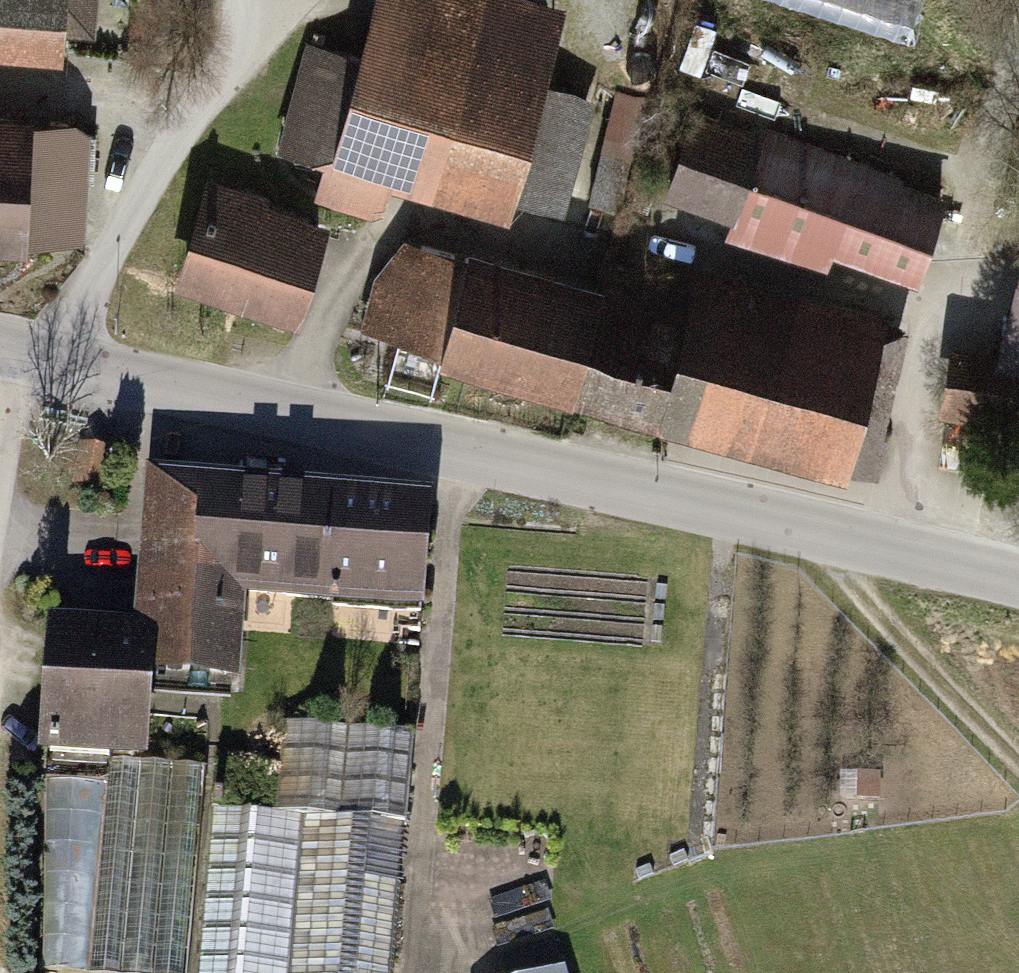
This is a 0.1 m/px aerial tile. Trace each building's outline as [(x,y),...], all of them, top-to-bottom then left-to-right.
[(71,65),(76,0),(0,0),(0,59),(71,65)] [(569,18),(507,0),(384,0),(365,64),(315,50),(287,150),(332,162),(320,204),(385,223),(397,181),(528,218),(533,201),(575,213),(606,106),(549,89),(569,18)] [(914,45),(928,0),(768,0),(914,45)] [(47,257),(48,243),(90,245),(95,130),(48,128),(49,116),(0,115),(0,255),(47,257)] [(770,145),(707,124),(680,203),(742,223),(734,245),(836,280),(843,258),(935,289),(962,210),(907,191),(911,179),(774,133),(770,145)] [(609,157),(595,206),(623,214),(637,165),(609,157)] [(219,184),(183,295),(302,333),(338,222),(219,184)] [(452,376),(587,412),(620,290),(485,254),(482,265),(404,244),(394,282),(384,279),(368,340),(456,363),(452,376)] [(696,310),(620,290),(587,412),(866,487),(909,327),(706,273),(696,310)] [(1009,361),(969,352),(954,413),(1018,429),(1018,319),(1009,361)] [(253,693),(259,609),(268,487),(158,479),(147,630),(62,624),(51,768),(156,776),(162,687),(253,693)] [(259,609),(342,615),(350,493),(268,487),(259,609)] [(444,500),(350,493),(342,615),(435,622),(444,500)] [(284,821),(217,815),(203,972),(404,972),(411,888),(375,885),(380,829),(416,833),(424,740),(292,728),(284,821)] [(96,972),(197,972),(212,786),(112,778),(111,792),(96,972)] [(111,792),(55,788),(40,972),(96,972),(111,792)]
